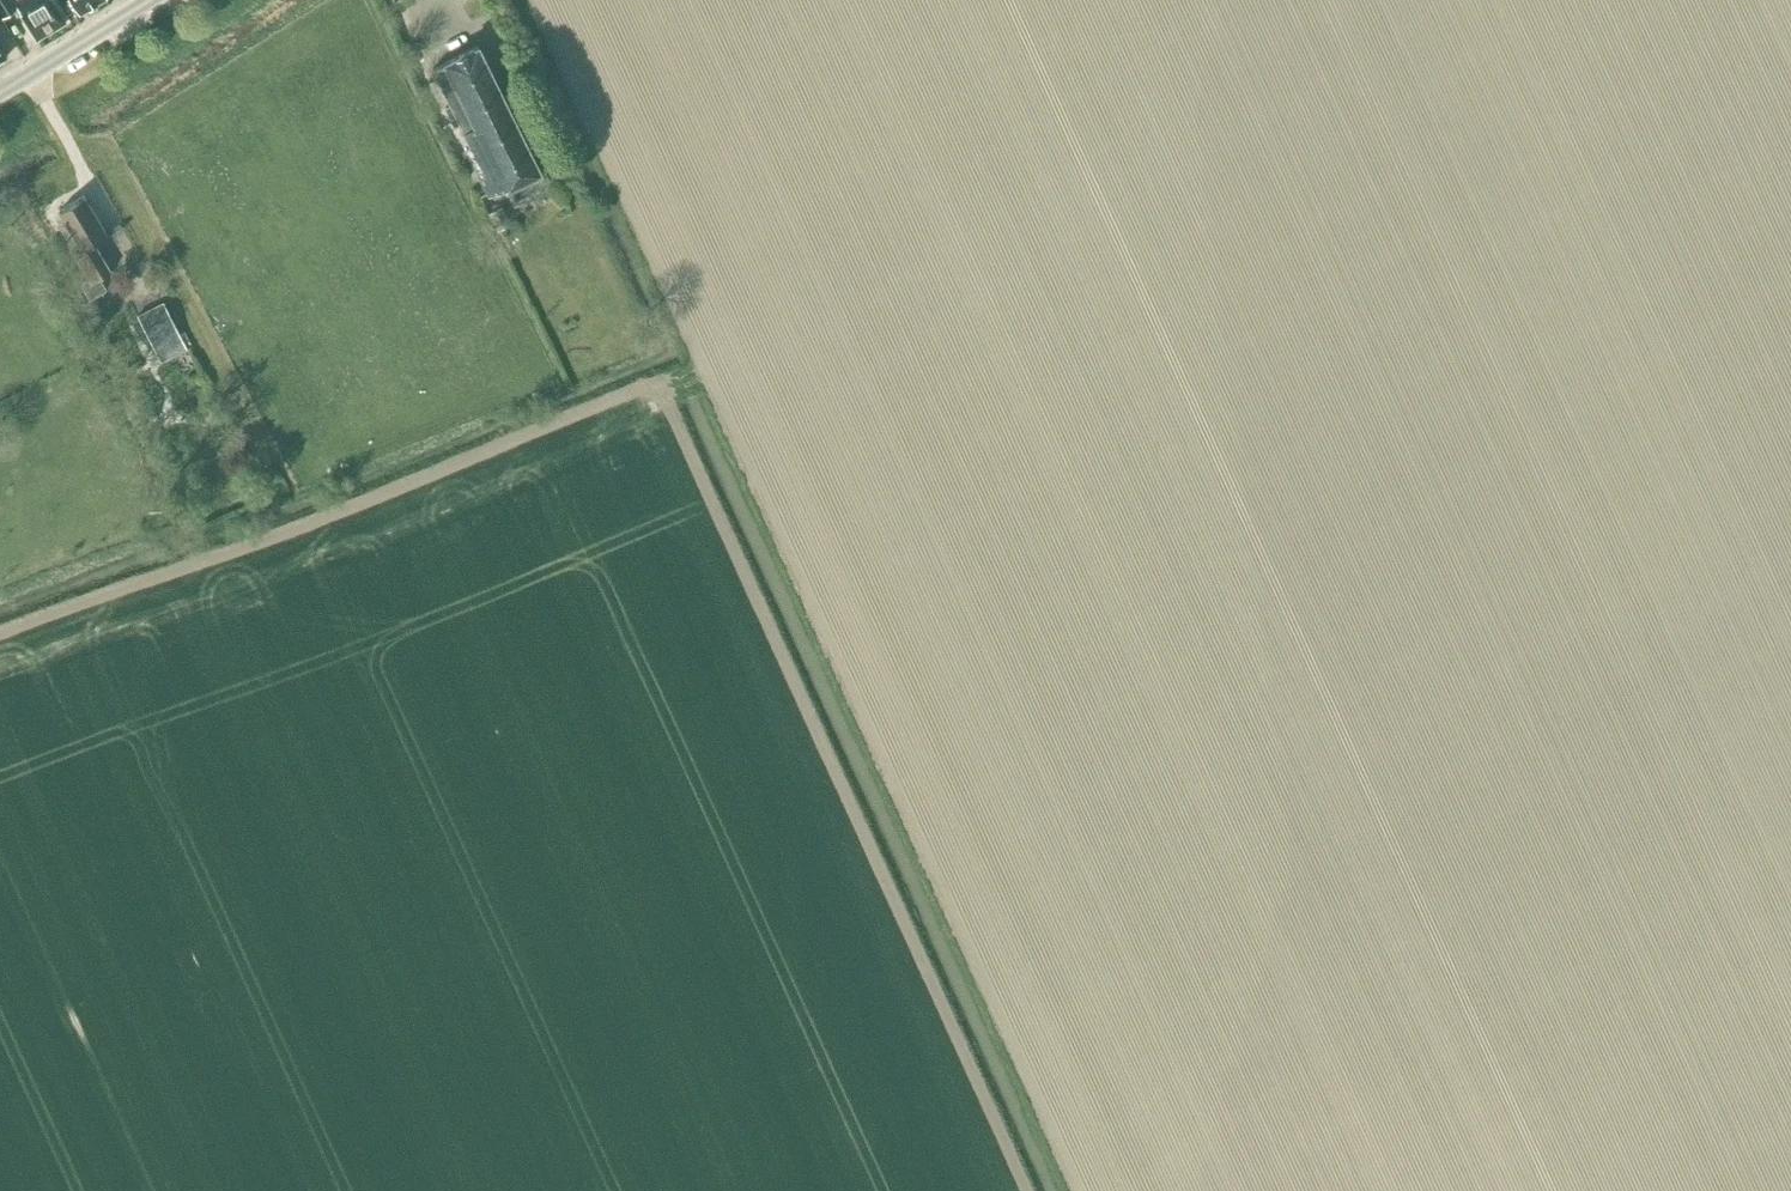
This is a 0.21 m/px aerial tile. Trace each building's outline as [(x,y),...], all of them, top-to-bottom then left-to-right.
[(1,17),(16,7),(36,39),(65,22),(52,0),(0,0),(0,16),(1,17)] [(79,13),(100,0),(72,0),(79,13)] [(507,188),(540,171),(478,44),(443,61),(443,63),(432,68),(449,104),(444,106),(453,124),(461,120),(473,144),(465,148),(489,195),(506,187),(507,188)] [(74,252),(89,277),(80,282),(90,299),(107,289),(100,276),(110,270),(93,242),(106,234),(83,195),(58,211),(81,248),(74,252)] [(497,229),(508,224),(499,207),(489,212),(497,229)] [(186,347),(163,301),(136,314),(153,349),(154,348),(160,360),(186,347)]
